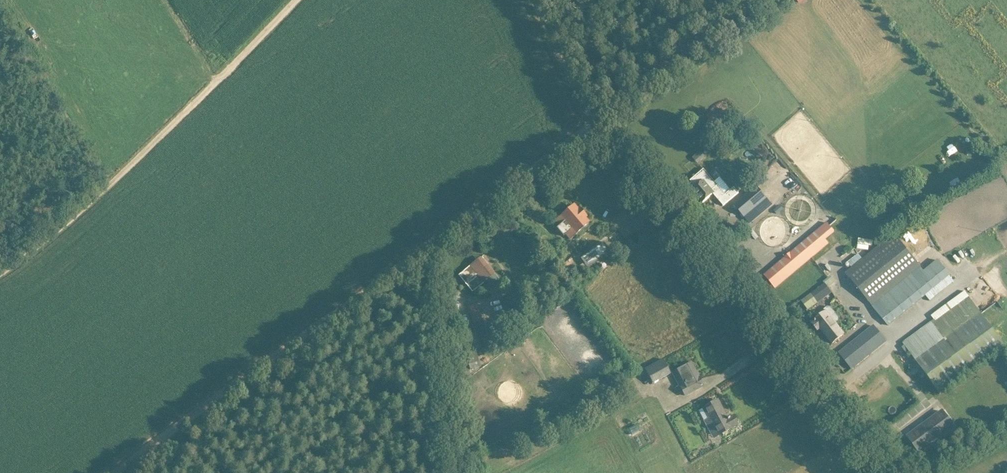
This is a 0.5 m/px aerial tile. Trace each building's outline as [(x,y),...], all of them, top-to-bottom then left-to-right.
[(985,156),(974,162),(981,174),(992,168),(985,156)] [(726,195),(703,169),(690,181),(696,188),(693,191),(703,203),(713,194),(723,206),(738,193),(734,187),(726,195)] [(748,222),(771,203),(767,198),(757,186),(734,206),(744,218),(748,222)] [(555,222),(569,239),(588,223),(584,218),(586,217),(579,209),(578,210),(574,206),(555,222)] [(827,223),(818,231),(764,276),(775,288),(829,244),(825,239),(834,232),(827,223)] [(845,273),(872,306),(875,310),(888,325),(925,295),(930,301),(955,281),(938,260),(924,272),(894,234),(845,273)] [(872,251),(874,240),(860,237),(858,248),(872,251)] [(603,242),(581,258),(586,264),(599,258),(607,248),(603,242)] [(488,280),(495,274),(487,265),(491,263),(484,255),(477,260),(470,266),(458,276),(472,292),(488,280)] [(559,266),(553,271),(558,277),(564,271),(559,266)] [(825,284),(811,294),(818,303),(832,293),(825,284)] [(935,322),(904,345),(916,362),(917,363),(940,393),(948,387),(1004,346),(991,327),(968,297),(964,291),(931,316),(933,319),(935,322)] [(820,328),(832,344),(844,335),(834,322),(839,318),(831,308),(827,308),(824,310),(826,312),(812,323),(817,330),(820,328)] [(873,326),(839,353),(852,369),(886,342),(873,326)] [(476,352),(466,354),(468,365),(478,362),(476,352)] [(670,373),(662,358),(644,369),(652,383),(670,373)] [(691,364),(673,373),(685,396),(703,386),(691,364)] [(617,383),(600,391),(604,399),(621,391),(617,383)] [(597,393),(578,404),(582,412),(602,401),(597,393)] [(703,421),(713,438),(732,428),(737,425),(732,417),(729,419),(728,418),(727,419),(717,401),(703,409),(708,418),(703,421)] [(907,437),(919,453),(954,428),(942,411),(907,437)]
